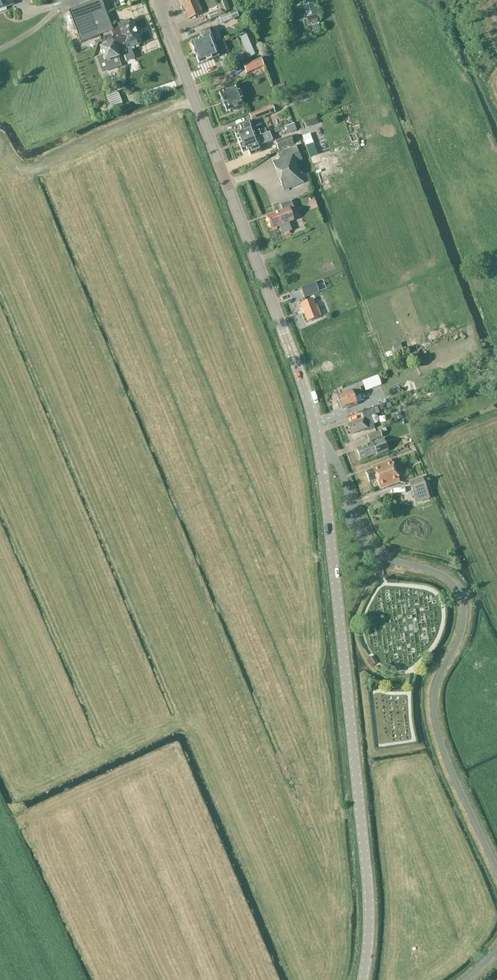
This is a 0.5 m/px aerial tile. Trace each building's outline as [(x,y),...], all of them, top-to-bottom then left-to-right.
[(14,5),(12,0),(0,0),(0,9),(14,5)] [(84,6),(95,38),(103,35),(104,38),(110,35),(114,48),(120,46),(123,52),(127,62),(134,59),(131,49),(142,45),(133,19),(117,26),(118,28),(113,30),(101,0),(100,0),(84,6)] [(196,0),(181,0),(188,19),(201,14),(196,0)] [(230,11),(226,0),(218,3),(223,14),(230,11)] [(313,0),(302,0),(309,22),(318,19),(313,0)] [(260,14),(256,5),(244,10),(248,18),(260,14)] [(84,6),(69,12),(81,43),(95,38),(84,6)] [(222,16),(220,10),(208,14),(211,20),(222,16)] [(233,19),(231,13),(220,18),(222,23),(233,19)] [(191,43),(194,51),(216,42),(210,29),(199,33),(202,39),(191,43)] [(104,63),(99,65),(102,73),(121,66),(117,54),(123,52),(120,46),(114,48),(110,35),(104,38),(105,41),(107,46),(99,48),(104,63)] [(258,55),(250,35),(238,40),(246,60),(258,55)] [(216,42),(194,51),(199,64),(218,57),(217,54),(226,51),(222,41),(216,44),(216,42)] [(264,67),(261,59),(244,66),(247,74),(264,67)] [(237,85),(219,92),(227,112),(244,105),(237,85)] [(275,113),(272,106),(249,115),(252,122),(275,113)] [(235,133),(239,145),(256,138),(255,138),(265,134),(263,130),(254,133),(249,122),(240,125),(242,131),(235,133)] [(256,138),(239,145),(242,153),(248,150),(250,156),(261,151),(259,146),(272,141),(269,132),(268,133),(265,134),(255,138),(256,138)] [(315,143),(312,134),(303,137),(306,145),(315,143)] [(294,144),(291,136),(275,142),(278,150),(294,144)] [(279,159),(272,162),(283,191),(303,183),(295,162),(301,160),(296,146),(277,153),(279,159)] [(266,217),(271,229),(294,221),(293,218),(296,216),(290,201),(280,205),(282,211),(266,217)] [(300,288),(303,295),(318,289),(316,283),(300,288)] [(315,306),(312,299),(300,304),(307,321),(321,316),(316,306),(315,306)] [(381,385),(377,375),(362,381),(366,391),(381,385)] [(426,387),(423,380),(415,383),(417,390),(426,387)] [(361,393),(359,387),(344,393),(344,394),(336,397),(338,401),(336,402),(339,408),(340,408),(341,410),(356,404),(353,397),(361,393)] [(364,419),(347,425),(351,435),(367,429),(368,431),(375,428),(370,416),(380,413),(377,407),(362,413),(364,419)] [(395,418),(384,422),(386,427),(397,422),(395,418)] [(367,436),(370,444),(382,440),(379,431),(367,436)] [(382,440),(370,444),(356,449),(360,460),(376,454),(377,457),(388,453),(383,440),(382,440)] [(373,470),(366,473),(369,483),(377,480),(380,490),(399,483),(391,462),(372,468),(373,470)] [(430,499),(423,478),(409,482),(417,504),(430,499)] [(371,667),(375,664),(370,657),(366,660),(371,667)]
